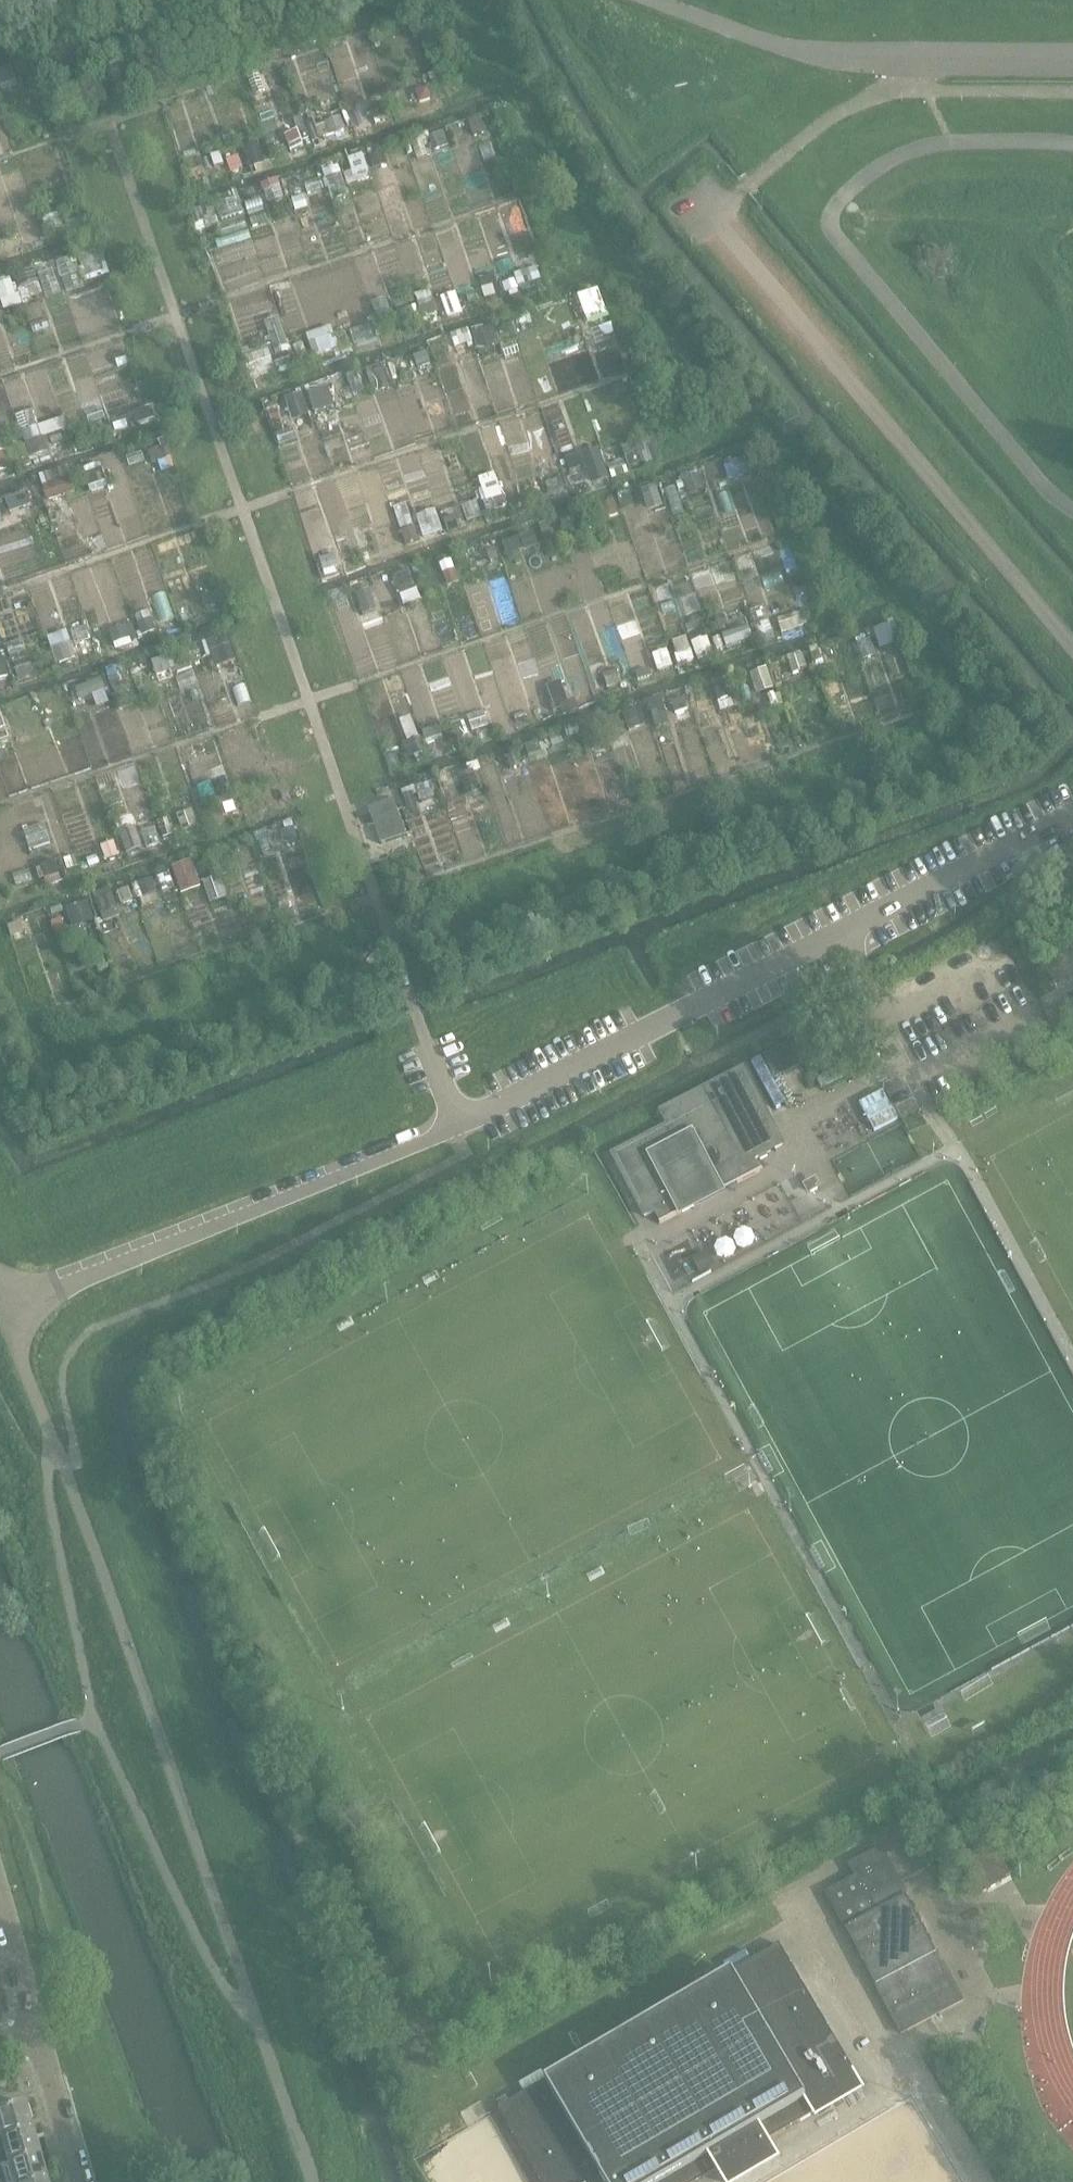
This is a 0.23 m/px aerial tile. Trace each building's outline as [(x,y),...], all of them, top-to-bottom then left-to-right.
[(394,800),(368,809),(381,845),(406,836),(394,800)] [(1028,927),(1017,933),(1026,950),(1038,944),(1028,927)] [(785,1049),(766,1059),(776,1077),(794,1067),(785,1049)] [(668,1127),(613,1156),(645,1217),(655,1211),(661,1223),(660,1224),(660,1225),(761,1172),(761,1171),(758,1172),(753,1161),(783,1145),(744,1070),(661,1113),(668,1127)] [(807,1185),(809,1188),(811,1192),(818,1189),(813,1181),(807,1185)] [(828,1894),(846,1929),(906,1897),(882,1850),(851,1866),(858,1878),(828,1894)] [(906,1897),(846,1929),(876,1986),(937,1954),(906,1897)] [(541,2181),(698,2181),(719,2170),(726,2181),(741,2181),(776,2161),(765,2143),(814,2114),(860,2087),(861,2086),(779,1945),(498,2109),(541,2181)] [(937,1954),(876,1986),(902,2034),(932,2018),(933,2018),(932,2017),(962,2001),(937,1954)] [(0,2139),(31,2130),(24,2105),(12,2108),(11,2105),(4,2107),(5,2110),(0,2112),(0,2139)] [(0,2139),(0,2151),(3,2150),(7,2164),(39,2156),(31,2130),(0,2139)] [(7,2164),(0,2166),(0,2181),(41,2181),(46,2181),(39,2156),(7,2164)]
